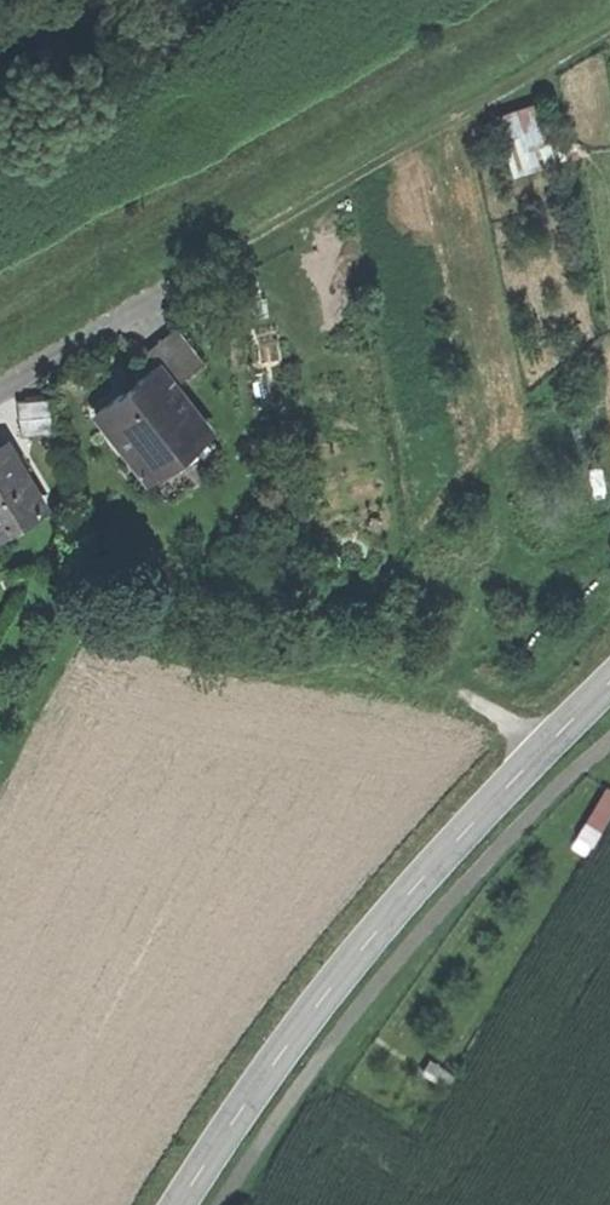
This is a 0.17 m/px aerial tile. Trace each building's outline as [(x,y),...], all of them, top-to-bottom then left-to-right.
[(490,114),(506,171),(576,150),(565,110),(543,116),(539,100),(490,114)] [(154,364),(172,387),(203,361),(174,325),(141,352),(152,366),(154,364)] [(152,366),(92,413),(142,476),(204,427),(172,387),(154,364),(152,366)] [(19,396),(23,431),(57,428),(53,392),(19,396)] [(0,446),(0,534),(43,508),(5,443),(0,446)] [(609,820),(609,786),(608,785),(576,838),(593,848),(609,820)]
